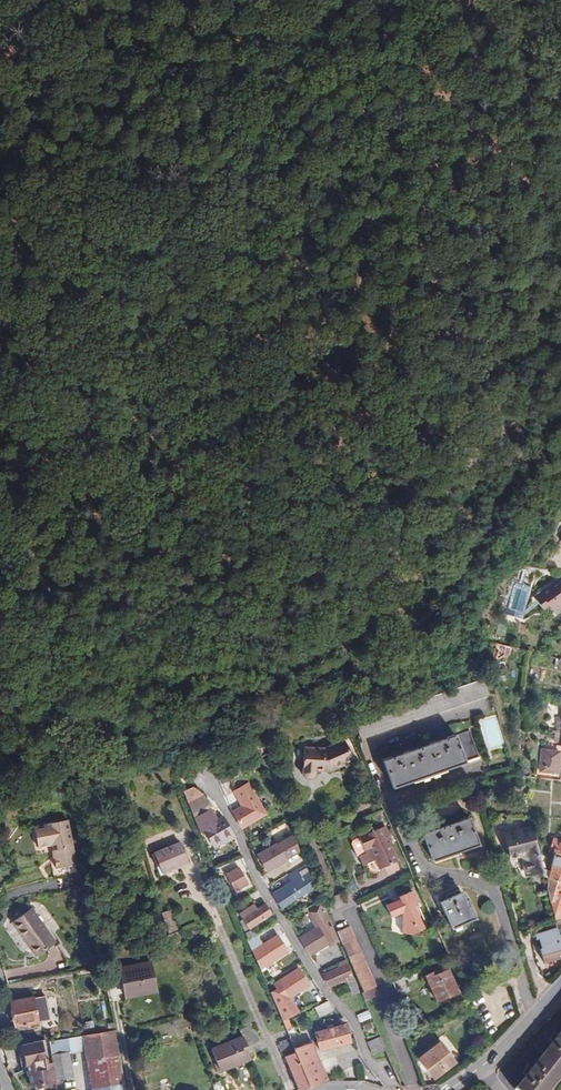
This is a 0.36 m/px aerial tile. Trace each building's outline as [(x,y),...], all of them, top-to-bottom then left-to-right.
[(560,582),(558,580),(534,598),(541,607),(546,604),(548,606),(553,613),(560,607),(560,584),(560,582)] [(514,582),(502,612),(519,619),(531,588),(514,582)] [(493,657),(507,660),(510,648),(496,644),(493,657)] [(470,730),(384,760),(395,788),(479,758),(470,730)] [(344,764),(353,760),(345,740),(325,748),(304,747),(303,772),(306,778),(310,779),(315,774),(316,770),(329,770),(344,764)] [(539,779),(560,781),(560,779),(560,747),(542,744),(539,779)] [(243,806),(253,801),(259,798),(249,783),(234,791),(243,806)] [(205,795),(188,805),(194,817),(212,806),(205,795)] [(262,818),(253,801),(243,806),(233,811),(243,829),(262,818)] [(210,810),(195,818),(200,831),(203,830),(213,845),(224,839),(233,834),(224,817),(216,821),(210,810)] [(469,818),(424,833),(433,860),(478,844),(469,818)] [(59,873),(77,870),(68,820),(48,823),(49,824),(34,827),(38,847),(52,845),(56,868),(52,869),(54,877),(59,876),(59,873)] [(384,825),(378,828),(385,843),(389,841),(391,840),(384,825)] [(541,862),(531,826),(504,833),(510,857),(522,855),(526,872),(542,869),(541,862)] [(385,843),(378,828),(359,836),(364,848),(369,846),(371,850),(366,852),(360,855),(364,864),(366,863),(375,860),(380,868),(397,860),(389,841),(385,843)] [(299,850),(293,835),(278,844),(277,844),(258,854),(267,871),(287,859),(286,858),(299,850)] [(541,862),(542,869),(543,873),(544,876),(548,877),(547,889),(554,917),(560,917),(560,913),(560,843),(558,843),(559,840),(553,838),(551,845),(557,847),(548,870),(545,870),(543,862),(541,862)] [(177,863),(187,858),(180,842),(152,854),(155,864),(158,862),(162,872),(178,866),(177,863)] [(189,864),(187,858),(177,863),(178,866),(162,872),(163,875),(189,864)] [(380,871),(380,868),(375,860),(366,863),(372,874),(380,871)] [(309,871),(306,863),(286,875),(291,882),(309,871)] [(240,867),(226,874),(235,889),(248,883),(240,867)] [(542,869),(526,872),(528,877),(543,873),(542,869)] [(309,871),(291,882),(278,890),(280,893),(275,897),(281,907),(301,895),(316,886),(309,871)] [(317,889),(316,886),(301,895),(303,898),(317,889)] [(412,891),(399,896),(400,899),(395,901),(386,905),(392,917),(401,913),(403,917),(402,932),(414,934),(414,932),(424,928),(415,906),(418,905),(412,891)] [(461,893),(440,901),(451,927),(475,918),(467,900),(466,901),(461,893)] [(327,913),(328,912),(321,898),(308,906),(319,925),(300,937),(310,954),(329,942),(336,938),(338,937),(327,913)] [(254,904),(240,913),(243,920),(240,922),(245,930),(272,914),(266,903),(257,909),(254,904)] [(26,938),(38,955),(56,942),(32,908),(12,922),(24,939),(26,938)] [(166,934),(176,930),(169,910),(160,913),(166,934)] [(335,924),(337,930),(350,925),(347,919),(335,924)] [(337,930),(340,937),(353,931),(350,925),(337,930)] [(557,927),(535,935),(537,940),(539,939),(542,947),(539,948),(544,962),(560,955),(560,940),(557,927)] [(182,930),(168,935),(171,944),(185,940),(182,930)] [(340,937),(343,943),(356,938),(353,931),(340,937)] [(247,941),(252,952),(262,945),(256,935),(247,941)] [(252,952),(254,957),(260,968),(267,965),(288,951),(278,935),(262,945),(252,952)] [(36,956),(38,955),(26,938),(24,939),(36,956)] [(343,943),(350,961),(363,956),(356,938),(343,943)] [(350,961),(353,968),(366,963),(363,956),(350,961)] [(445,966),(441,960),(422,968),(425,975),(445,966)] [(352,974),(346,961),(337,965),(339,968),(325,974),(329,985),(352,974)] [(151,963),(120,968),(126,996),(156,990),(151,963)] [(353,968),(355,974),(368,969),(366,963),(353,968)] [(447,965),(445,966),(425,975),(436,1000),(458,991),(447,965)] [(279,1002),(276,1004),(283,1019),(288,1018),(296,1013),(291,1003),(286,1004),(284,1000),(309,984),(298,968),(274,984),(280,994),(275,997),(279,1002)] [(355,974),(359,982),(371,976),(368,969),(355,974)] [(359,982),(363,991),(375,986),(376,985),(371,976),(359,982)] [(360,992),(354,977),(346,980),(353,994),(360,992)] [(375,986),(363,991),(361,991),(365,999),(378,994),(375,986)] [(14,1011),(16,1026),(38,1022),(33,997),(11,1001),(14,1011)] [(329,1001),(315,1007),(320,1017),(333,1011),(329,1001)] [(361,1021),(371,1017),(368,1010),(357,1015),(361,1021)] [(249,1012),(235,1017),(238,1025),(252,1020),(249,1012)] [(288,1018),(283,1019),(287,1030),(292,1027),(288,1018)] [(345,1024),(315,1032),(320,1049),(350,1041),(348,1033),(351,1032),(349,1022),(345,1023),(345,1024)] [(253,1024),(240,1029),(243,1036),(248,1045),(257,1041),(259,1040),(253,1024)] [(50,1041),(51,1050),(53,1063),(56,1078),(57,1083),(60,1083),(60,1079),(73,1076),(69,1052),(75,1051),(76,1052),(86,1050),(88,1059),(120,1054),(115,1029),(50,1041)] [(560,1078),(560,1033),(559,1035),(555,1032),(550,1041),(553,1043),(532,1069),(528,1066),(523,1074),(526,1077),(515,1089),(516,1089),(551,1089),(560,1078)] [(248,1045),(243,1036),(212,1048),(216,1061),(214,1062),(218,1071),(252,1059),(247,1045),(248,1045)] [(294,1048),(289,1037),(278,1041),(284,1052),(294,1048)] [(40,1040),(23,1043),(26,1058),(27,1064),(33,1063),(34,1069),(28,1070),(31,1083),(56,1078),(53,1063),(43,1064),(43,1061),(46,1061),(42,1039),(40,1040)] [(375,1055),(385,1050),(380,1039),(369,1043),(375,1055)] [(260,1048),(257,1041),(248,1045),(247,1045),(252,1059),(268,1053),(265,1046),(260,1048)] [(424,1065),(427,1070),(434,1078),(456,1061),(440,1041),(418,1057),(424,1065)] [(296,1052),(309,1087),(327,1078),(316,1052),(313,1042),(295,1050),(296,1052)] [(286,1056),(301,1089),(309,1087),(296,1052),(286,1056)] [(120,1054),(88,1059),(94,1089),(127,1089),(120,1054)] [(212,1083),(215,1089),(227,1089),(224,1079),(212,1083)]
